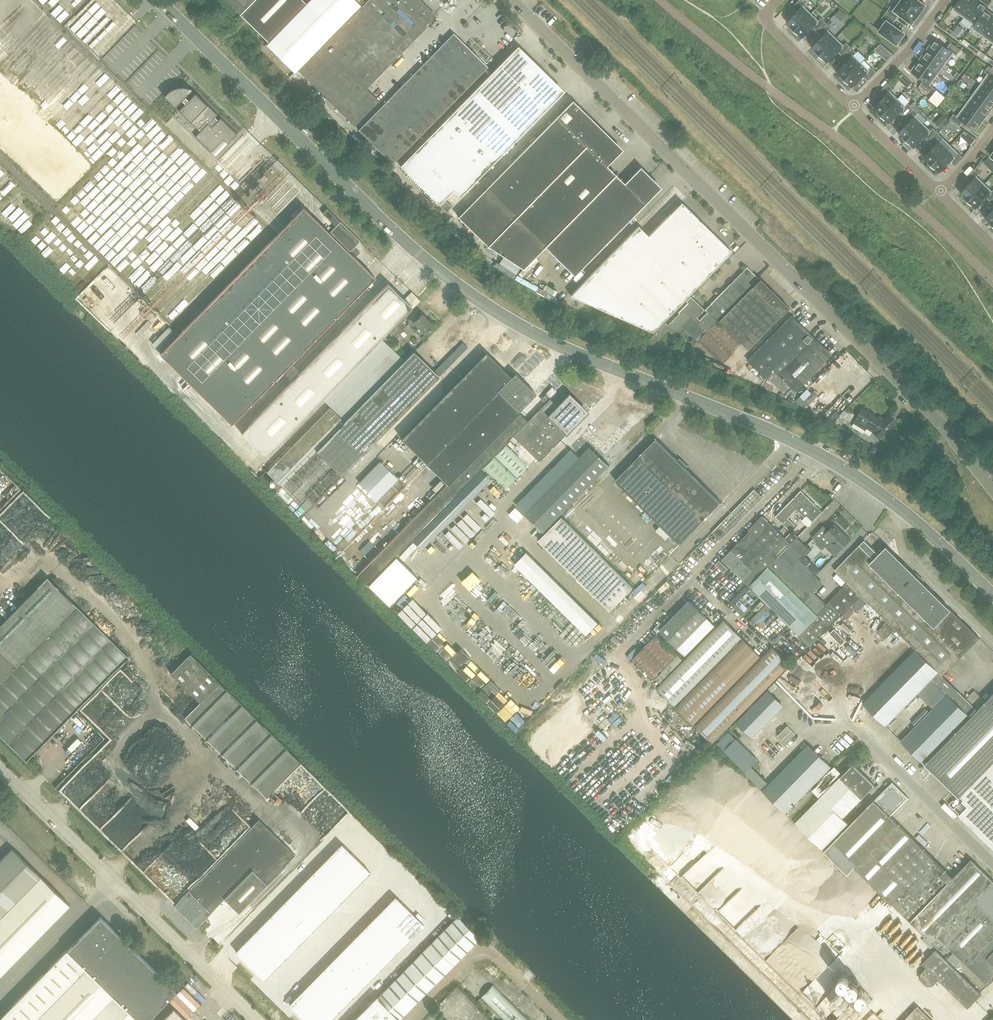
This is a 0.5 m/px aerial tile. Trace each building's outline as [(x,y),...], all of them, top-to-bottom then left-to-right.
[(241,13),(253,0),(227,0),(241,13)] [(306,3),(303,0),(253,0),(241,13),(269,40),(306,3)] [(306,3),(269,40),(266,44),(294,72),(360,4),(356,0),(309,0),(306,3)] [(323,45),(366,88),(426,26),(424,24),(434,13),(421,0),(367,0),(323,45)] [(804,5),(806,3),(804,0),(799,0),(792,6),(797,11),(786,22),(795,29),(811,13),(804,5)] [(896,19),(899,14),(912,23),(918,13),(900,0),(899,0),(893,8),(890,6),(886,12),(896,19)] [(918,13),(925,4),(919,0),(900,0),(918,13)] [(952,9),(963,17),(975,0),(959,0),(952,9)] [(963,17),(974,24),(974,25),(986,9),(988,6),(980,0),(975,0),(963,17)] [(986,9),(974,25),(974,24),(971,28),(982,36),(992,21),(992,14),(986,9)] [(896,19),(886,12),(882,17),(885,20),(877,29),(882,32),(881,33),(884,36),(885,35),(897,43),(904,33),(892,24),(896,19)] [(818,31),(826,22),(821,17),(819,20),(811,13),(795,29),(803,37),(813,27),(818,31)] [(982,36),(992,43),(992,21),(982,36)] [(818,31),(822,35),(812,46),(820,54),(836,37),(829,30),(831,27),(826,22),(818,31)] [(359,130),(393,163),(488,66),(453,32),(359,130)] [(843,56),(851,47),(846,42),(844,45),(836,37),(820,54),(828,62),(838,51),(843,56)] [(946,63),(954,53),(956,55),(961,49),(951,42),(947,47),(935,38),(927,49),(946,63)] [(366,88),(323,45),(322,44),(297,69),(354,125),(379,100),(366,88)] [(845,79),(861,62),(854,55),(856,52),(851,47),(843,56),(847,60),(837,71),(845,79)] [(919,60),(938,74),(946,63),(927,49),(919,60)] [(546,91),(553,83),(524,55),(517,63),(509,55),(513,50),(400,166),(440,204),(453,190),(460,197),(559,95),(558,94),(554,98),(546,91)] [(931,84),(938,74),(919,60),(911,71),(923,80),(919,85),(929,92),(933,87),(931,84)] [(845,79),(853,87),(863,76),(868,81),(876,72),(871,67),(869,69),(861,62),(845,79)] [(992,93),(992,68),(989,65),(985,71),(987,73),(980,84),(992,93)] [(879,92),(884,96),(873,107),(881,115),(898,98),(890,90),(893,88),(888,83),(879,92)] [(164,96),(165,97),(175,107),(182,100),(185,103),(178,110),(198,129),(199,129),(200,127),(202,129),(201,130),(195,136),(211,151),(223,139),(227,143),(228,143),(237,134),(221,117),(218,120),(215,117),(218,114),(195,93),(188,100),(185,97),(192,90),(191,89),(190,89),(190,88),(189,88),(186,87),(188,86),(185,84),(182,87),(179,87),(177,87),(175,88),(174,88),(173,89),(171,90),(170,90),(169,91),(168,92),(167,92),(166,93),(165,94),(165,95),(164,96)] [(992,106),(992,93),(980,84),(972,94),(991,108),(992,106)] [(942,100),(934,93),(929,99),(938,106),(942,100)] [(964,105),(983,119),(991,108),(972,94),(964,105)] [(904,116),(913,108),(910,105),(908,103),(905,105),(898,98),(881,115),(889,123),(900,112),(904,116)] [(916,104),(913,108),(918,113),(921,109),(922,109),(916,104)] [(954,113),(950,119),(960,126),(963,121),(975,130),(983,119),(964,105),(957,115),(954,113)] [(904,116),(909,121),(898,132),(906,139),(923,122),(916,115),(918,113),(913,108),(904,116)] [(487,246),(515,217),(594,137),(593,137),(589,134),(597,126),(581,111),(567,126),(557,117),(559,115),(558,114),(457,216),(487,246)] [(944,114),(935,123),(941,129),(950,120),(944,114)] [(929,141),(938,132),(933,127),(930,130),(923,122),(906,139),(914,147),(925,137),(929,141)] [(931,164),(948,147),(941,140),(943,137),(938,132),(929,141),(934,146),(923,156),(931,164)] [(594,137),(515,217),(487,246),(522,268),(544,246),(615,174),(605,164),(620,149),(605,134),(597,142),(594,138),(594,137)] [(976,138),(971,135),(966,140),(971,145),(976,138)] [(931,164),(939,172),(950,161),(955,166),(963,157),(958,152),(956,155),(948,147),(931,164)] [(975,168),(966,177),(971,181),(960,192),(968,200),(985,183),(977,176),(980,173),(975,168)] [(615,174),(544,246),(574,275),(653,195),(652,194),(651,195),(648,192),(655,184),(640,169),(625,184),(615,174)] [(992,200),(992,189),(992,190),(985,183),(968,200),(976,208),(987,197),(991,202),(992,200)] [(446,212),(452,206),(446,201),(441,206),(446,212)] [(731,251),(713,233),(681,202),(670,213),(648,235),(638,226),(570,295),(652,331),(720,262),(731,251)] [(234,419),(367,285),(375,277),(304,207),(300,211),(296,215),(164,350),(160,353),(231,423),(234,419)] [(335,226),(340,221),(327,208),(322,212),(335,226)] [(696,323),(704,330),(705,331),(758,278),(746,267),(705,309),(707,311),(698,321),(696,323)] [(718,321),(742,345),(746,349),(788,307),(760,279),(718,321)] [(412,307),(388,283),(241,433),(265,457),(412,307)] [(695,338),(704,330),(696,323),(698,321),(695,318),(702,311),(690,300),(678,312),(679,313),(668,325),(674,331),(681,324),(695,338)] [(765,377),(772,369),(808,333),(790,315),(747,359),(765,377)] [(723,364),(742,345),(718,321),(698,341),(723,364)] [(830,354),(808,333),(772,369),(794,390),(830,354)] [(345,421),(343,423),(368,448),(439,376),(413,351),(345,421)] [(513,435),(528,420),(519,411),(535,393),(515,372),(511,376),(486,352),(401,438),(447,483),(357,574),(367,584),(369,582),(380,571),(395,555),(513,435)] [(545,393),(546,394),(550,397),(556,390),(552,386),(545,393)] [(795,401),(804,409),(818,394),(814,390),(811,393),(803,401),(799,397),(795,401)] [(545,402),(513,435),(539,461),(566,433),(564,432),(574,422),(585,411),(567,394),(557,404),(550,397),(545,402)] [(546,394),(541,399),(545,402),(550,397),(546,394)] [(846,408),(839,415),(850,422),(855,414),(846,408)] [(867,427),(873,431),(879,438),(896,421),(890,414),(883,421),(866,411),(862,408),(855,419),(867,427)] [(649,446),(615,480),(646,510),(642,514),(649,520),(653,517),(661,525),(656,530),(666,539),(671,534),(680,544),(716,507),(721,502),(657,439),(656,438),(649,446)] [(506,444),(491,460),(510,479),(525,463),(506,444)] [(543,532),(604,471),(609,465),(590,446),(580,456),(524,513),(543,532)] [(731,528),(760,498),(762,497),(755,489),(724,521),(731,528)] [(822,511),(816,505),(801,490),(776,516),(790,530),(795,524),(788,517),(797,508),(805,516),(807,515),(812,521),(822,511)] [(762,515),(749,529),(750,531),(722,560),(749,586),(768,566),(787,547),(791,543),(762,515)] [(562,516),(539,539),(610,610),(633,587),(562,516)] [(731,528),(724,521),(713,532),(720,539),(731,528)] [(819,540),(825,546),(834,555),(851,539),(835,524),(828,530),(823,525),(812,537),(817,543),(819,540)] [(816,575),(799,559),(809,548),(797,537),(791,543),(787,547),(792,552),(775,570),(794,588),(806,599),(813,592),(823,582),(816,575)] [(886,546),(881,551),(878,554),(864,540),(834,570),(859,594),(915,649),(942,676),(969,648),(980,637),(886,546)] [(794,588),(775,570),(792,552),(787,547),(768,566),(749,586),(773,610),(794,588)] [(527,551),(515,563),(587,634),(598,622),(527,551)] [(418,576),(397,555),(369,583),(390,604),(418,576)] [(817,566),(813,570),(816,574),(821,569),(817,566)] [(16,666),(25,657),(77,708),(128,657),(74,604),(47,577),(0,625),(0,650),(16,666)] [(826,604),(813,592),(806,599),(794,588),(773,610),(798,635),(807,627),(817,637),(841,612),(829,601),(826,604)] [(714,624),(689,600),(659,630),(685,655),(714,624)] [(725,614),(658,683),(677,701),(744,632),(725,614)] [(657,632),(645,645),(671,669),(683,657),(657,632)] [(745,633),(678,702),(697,720),(764,651),(745,633)] [(776,642),(698,722),(717,740),(775,680),(795,660),(776,642)] [(671,669),(645,645),(633,657),(658,682),(671,669)] [(946,679),(942,676),(915,649),(863,702),(869,707),(886,724),(931,678),(939,686),(946,679)] [(0,650),(0,678),(1,679),(0,679),(0,683),(16,666),(0,650)] [(171,673),(200,701),(220,682),(190,653),(171,673)] [(25,657),(16,666),(0,683),(0,734),(26,760),(77,708),(25,657)] [(925,762),(972,713),(977,709),(946,679),(939,686),(947,694),(902,740),(925,762)] [(301,762),(220,682),(200,701),(185,717),(267,797),(301,762)] [(967,697),(977,708),(985,700),(975,690),(967,697)] [(782,706),(767,691),(736,722),(752,737),(782,706)] [(970,785),(992,762),(992,694),(925,763),(959,796),(960,795),(970,785)] [(777,735),(782,739),(791,729),(787,725),(777,735)] [(796,734),(791,729),(782,739),(786,744),(796,734)] [(746,772),(751,766),(757,760),(735,738),(729,733),(728,731),(716,743),(723,750),(746,772)] [(785,813),(830,766),(808,744),(762,791),(785,813)] [(970,785),(992,806),(992,762),(970,785)] [(843,818),(875,785),(859,769),(853,763),(795,823),(822,849),(841,829),(848,823),(843,818)] [(909,921),(953,877),(890,816),(909,797),(892,781),(881,793),(846,828),(824,851),(847,873),(853,866),(909,921)] [(960,795),(964,798),(962,800),(964,801),(964,802),(965,802),(968,805),(960,813),(960,812),(959,813),(960,813),(959,813),(992,846),(992,806),(970,785),(960,795)] [(174,905),(196,926),(224,898),(238,912),(295,854),(259,819),(174,905)] [(341,843),(235,951),(265,980),(370,872),(341,843)] [(69,905),(41,877),(12,848),(0,860),(0,976),(69,905)] [(945,958),(950,954),(948,952),(951,948),(954,951),(946,959),(954,967),(962,959),(978,974),(985,982),(988,985),(992,980),(992,880),(971,859),(953,877),(909,921),(938,950),(937,951),(945,958)] [(289,1004),(306,1019),(330,1019),(424,925),(395,896),(289,1004)] [(458,915),(372,1003),(371,1002),(353,1019),(398,1019),(479,936),(460,917),(458,915)] [(160,974),(100,916),(0,1019),(148,1019),(176,991),(160,974)] [(203,919),(198,924),(202,928),(207,923),(203,919)] [(939,979),(968,1007),(981,993),(954,967),(946,959),(945,958),(937,951),(936,949),(922,963),(926,966),(921,971),(922,972),(921,973),(921,977),(927,983),(932,984),(933,982),(934,983),(939,979)] [(917,1006),(904,1019),(931,1019),(917,1006)] [(174,1008),(162,1019),(185,1019),(174,1008)]
